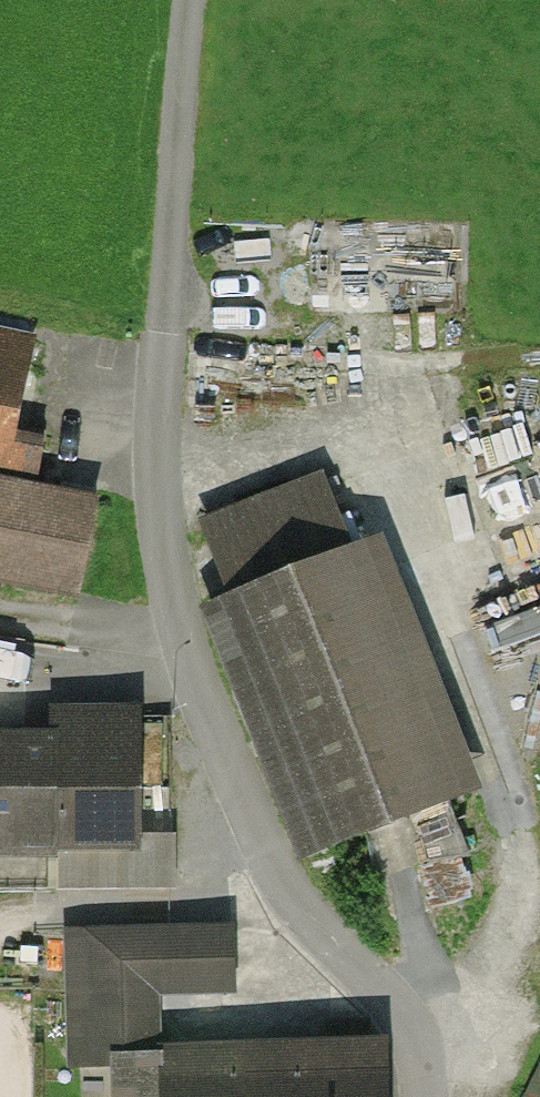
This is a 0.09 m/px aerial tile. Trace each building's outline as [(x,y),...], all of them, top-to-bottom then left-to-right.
[(75,589),(92,503),(35,491),(45,439),(10,432),(29,339),(0,333),(0,574),(75,589)] [(448,798),(328,484),(208,530),(328,844),(448,798)] [(133,843),(134,717),(56,716),(56,740),(0,739),(0,841),(133,843)] [(223,928),(86,932),(89,1057),(157,1056),(155,990),(224,988),(223,928)] [(123,1065),(124,1096),(385,1096),(383,1039),(369,1039),(369,1028),(330,1029),(331,1058),(123,1065)] [(525,1096),(539,1096),(539,1067),(525,1096)]
